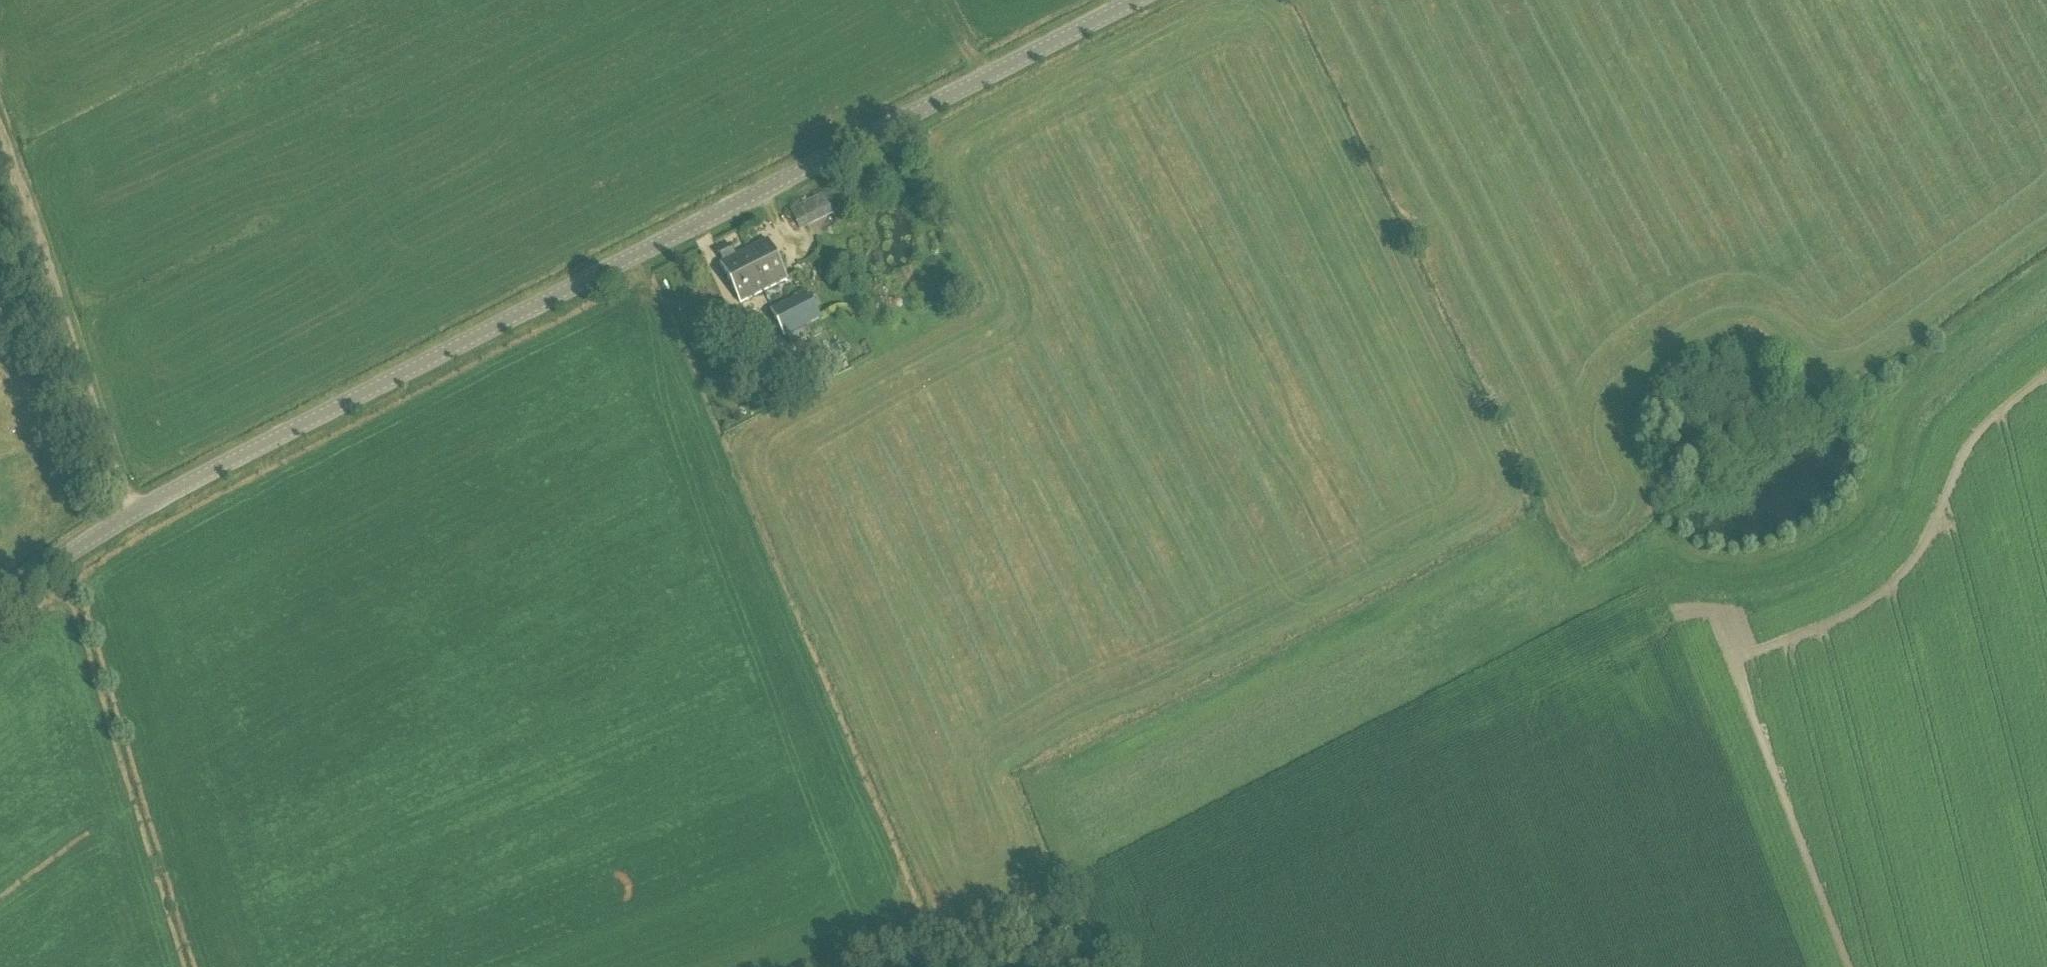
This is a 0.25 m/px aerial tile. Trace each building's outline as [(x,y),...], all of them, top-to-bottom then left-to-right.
[(790,211),(800,229),(832,213),(823,194),(790,211)] [(721,262),(731,283),(777,259),(768,240),(736,255),(731,245),(719,251),(724,261),(721,262)] [(777,259),(731,283),(741,303),(787,279),(777,259)] [(955,298),(961,284),(950,279),(943,292),(955,298)] [(798,314),(805,327),(821,319),(807,292),(787,302),(794,316),(798,314)] [(794,316),(787,302),(775,308),(771,310),(785,337),(805,327),(798,314),(794,316)]
